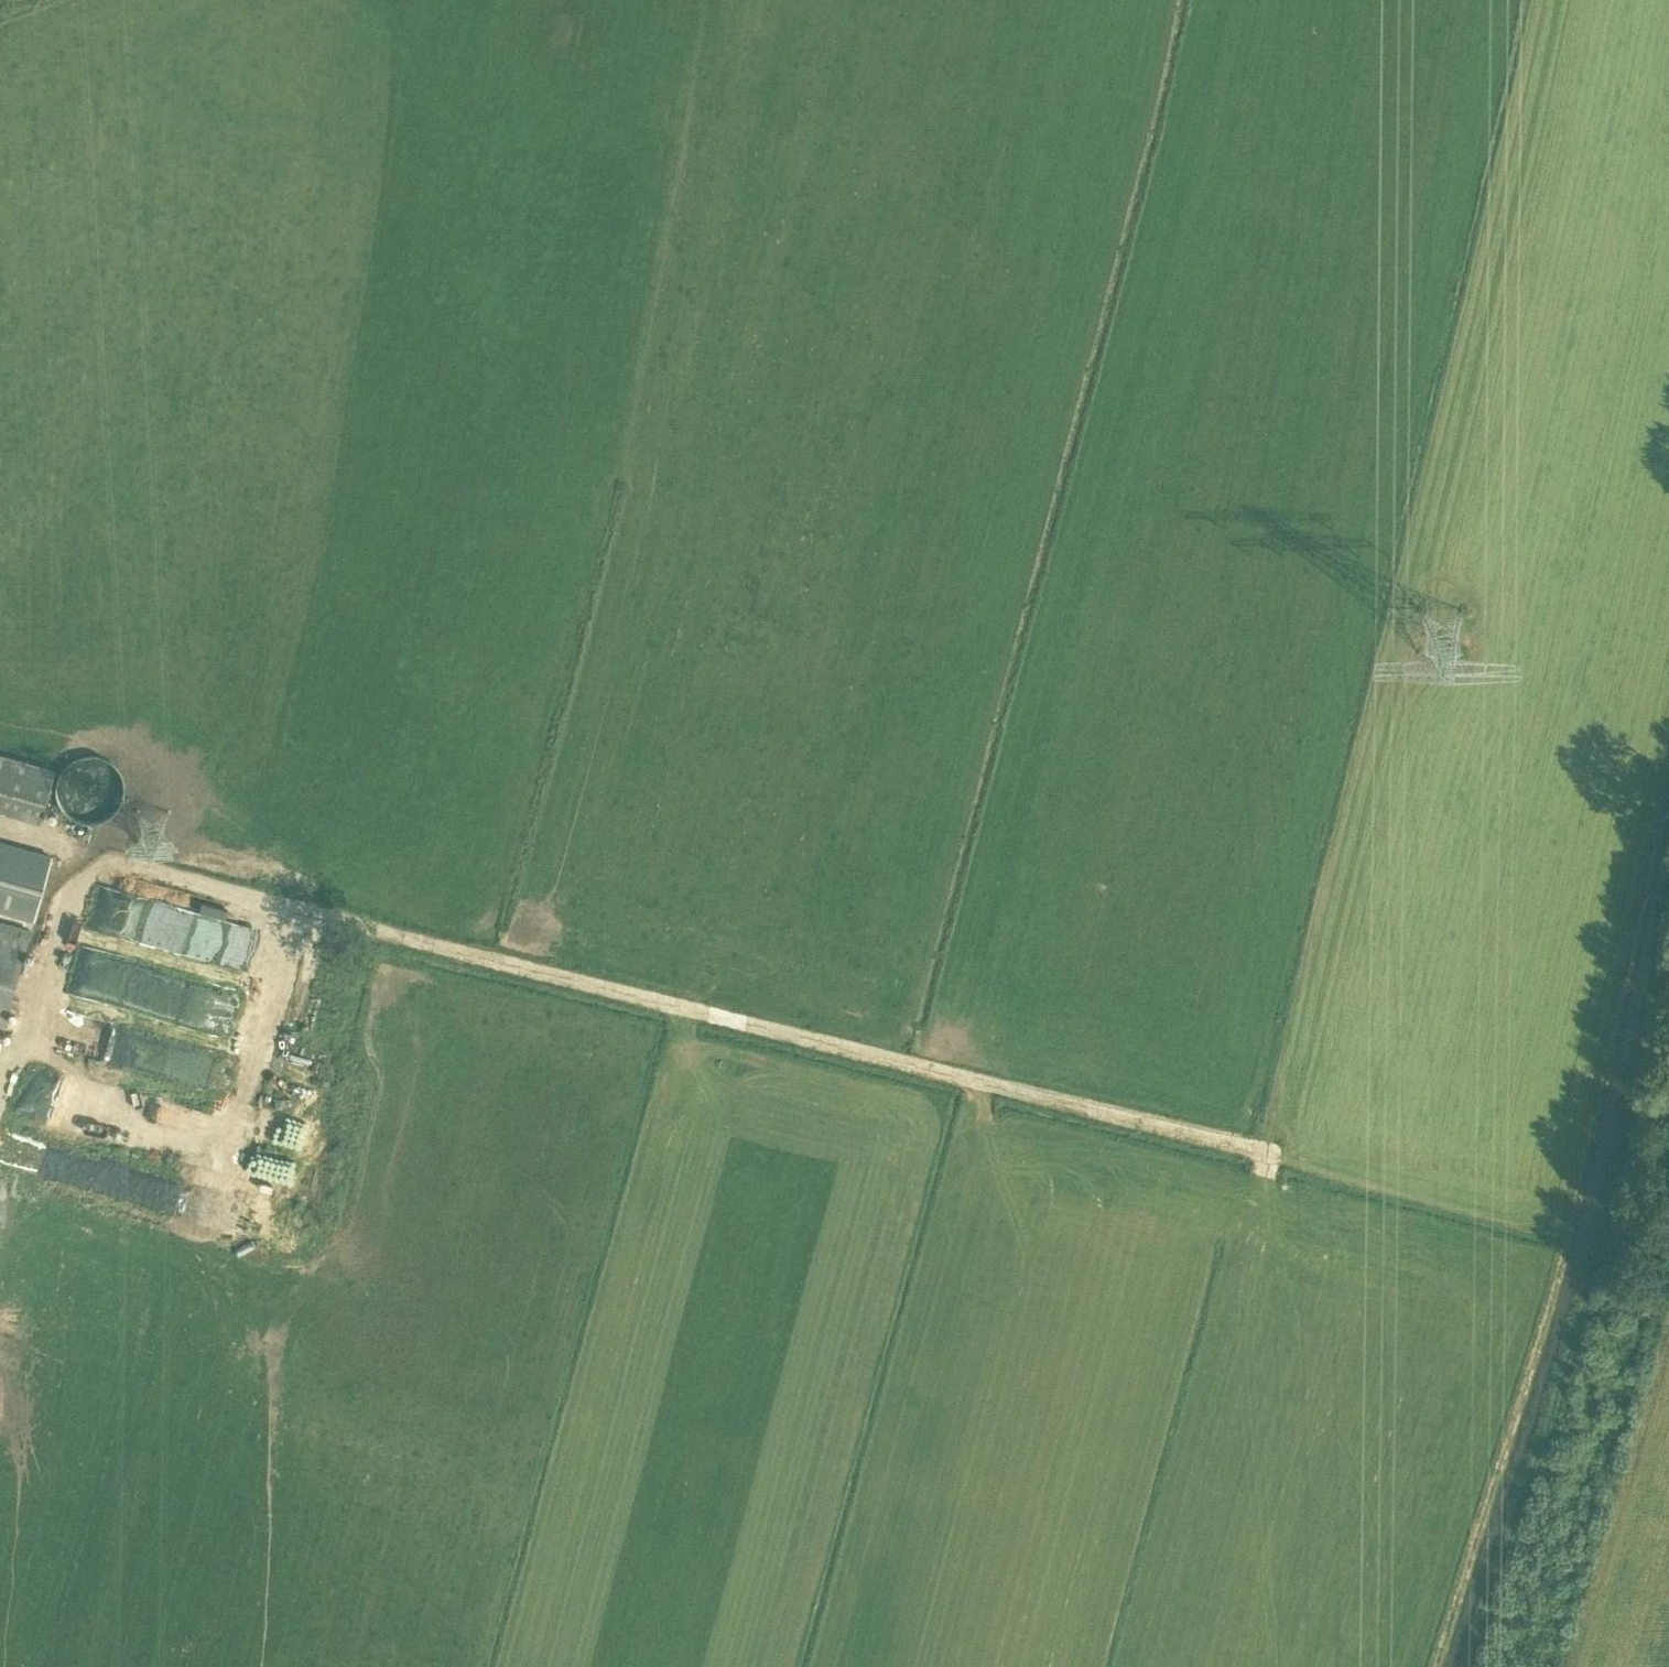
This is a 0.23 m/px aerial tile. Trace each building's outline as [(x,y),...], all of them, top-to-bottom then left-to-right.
[(88,823),(94,823),(100,821),(105,819),(110,816),(114,812),(118,808),(121,803),(123,797),(124,791),(124,785),(122,780),(120,774),(117,769),(114,765),(114,764),(110,761),(105,758),(99,756),(94,754),(88,754),(82,755),(76,757),(71,760),(67,763),(63,767),(59,772),(57,777),(56,783),(55,789),(56,795),(57,800),(60,806),(63,810),(67,815),(72,818),(77,821),(82,822),(88,823)] [(57,771),(0,755),(0,810),(42,822),(57,771)] [(53,857),(0,842),(0,911),(35,920),(53,857)] [(32,929),(0,920),(0,1039),(1,1039),(32,929)] [(250,1040),(267,1030),(259,1017),(243,1027),(250,1040)]
